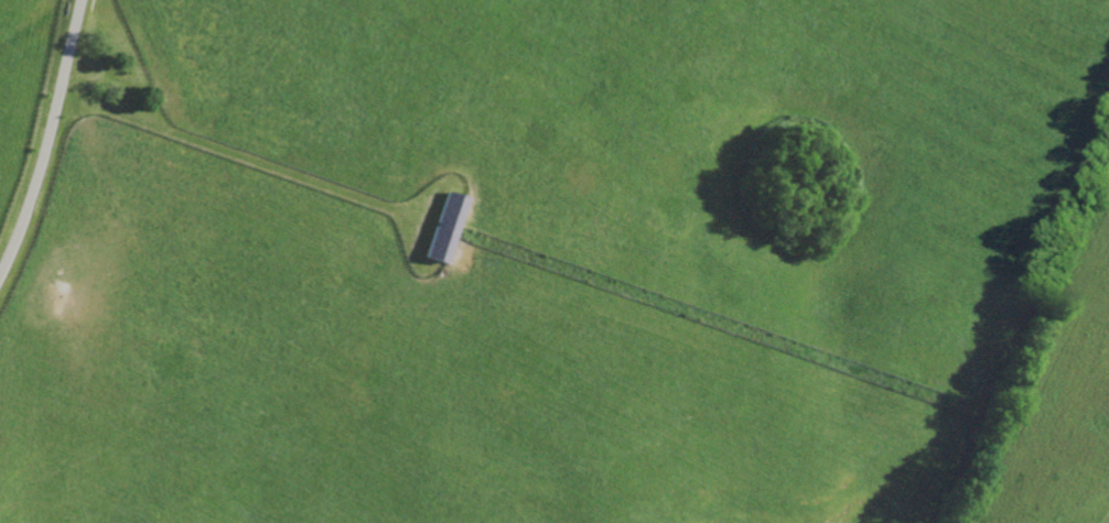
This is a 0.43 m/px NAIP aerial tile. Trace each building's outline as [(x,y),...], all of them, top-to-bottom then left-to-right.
[(446,264),(469,198),(448,190),(424,256),(446,264)]
